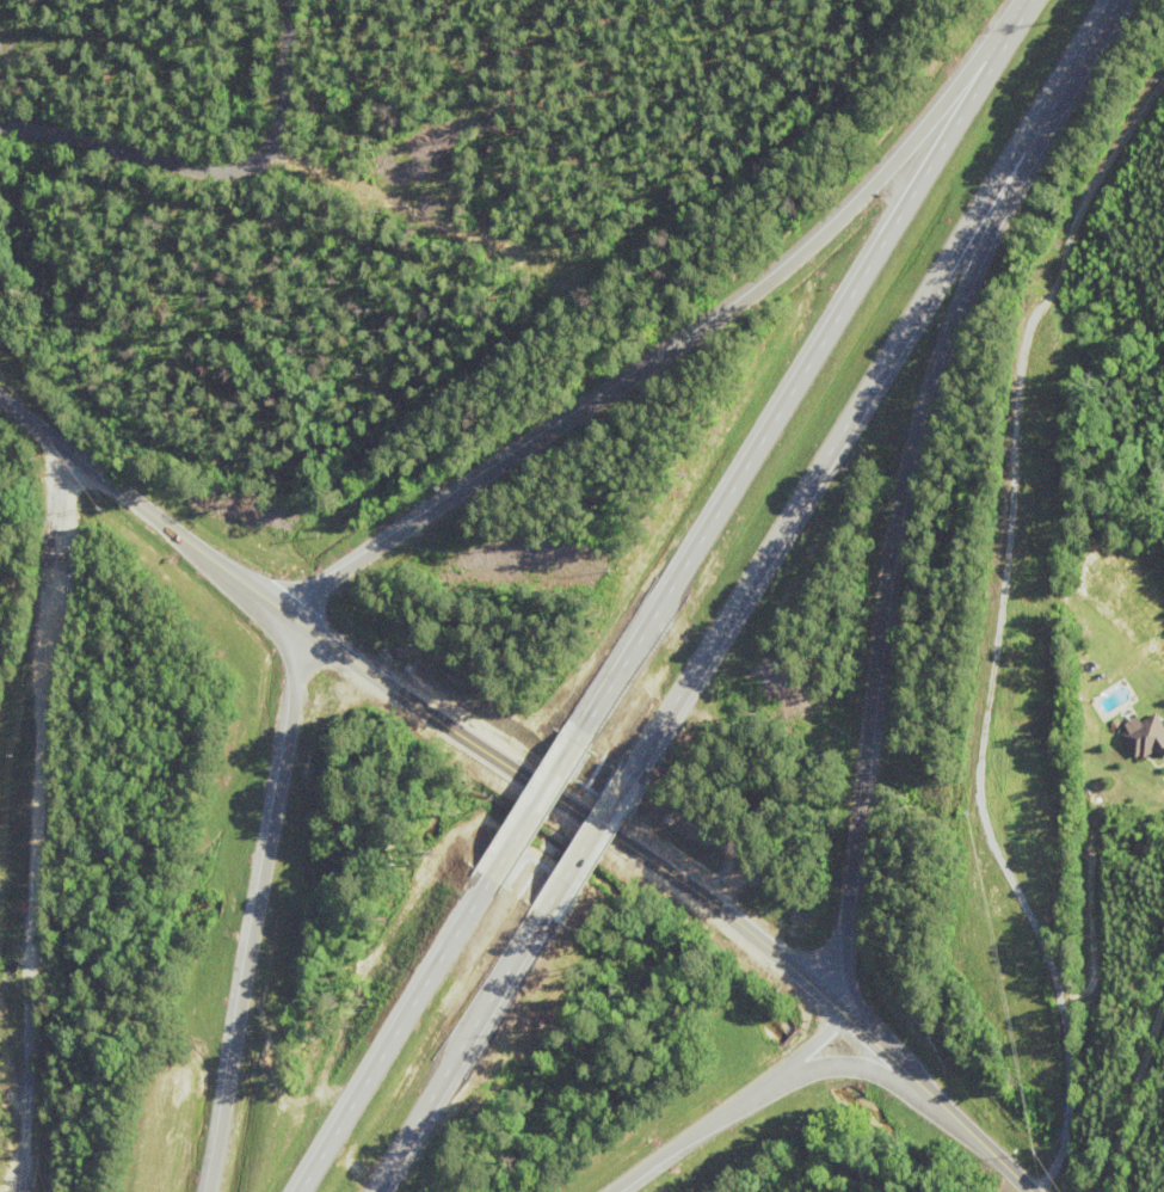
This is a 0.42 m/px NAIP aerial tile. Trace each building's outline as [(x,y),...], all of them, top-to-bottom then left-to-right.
[(1154,718),(1145,723),(1142,716),(1122,727),(1139,759),(1148,754),(1154,766),(1163,760),(1163,736),(1154,718)]
